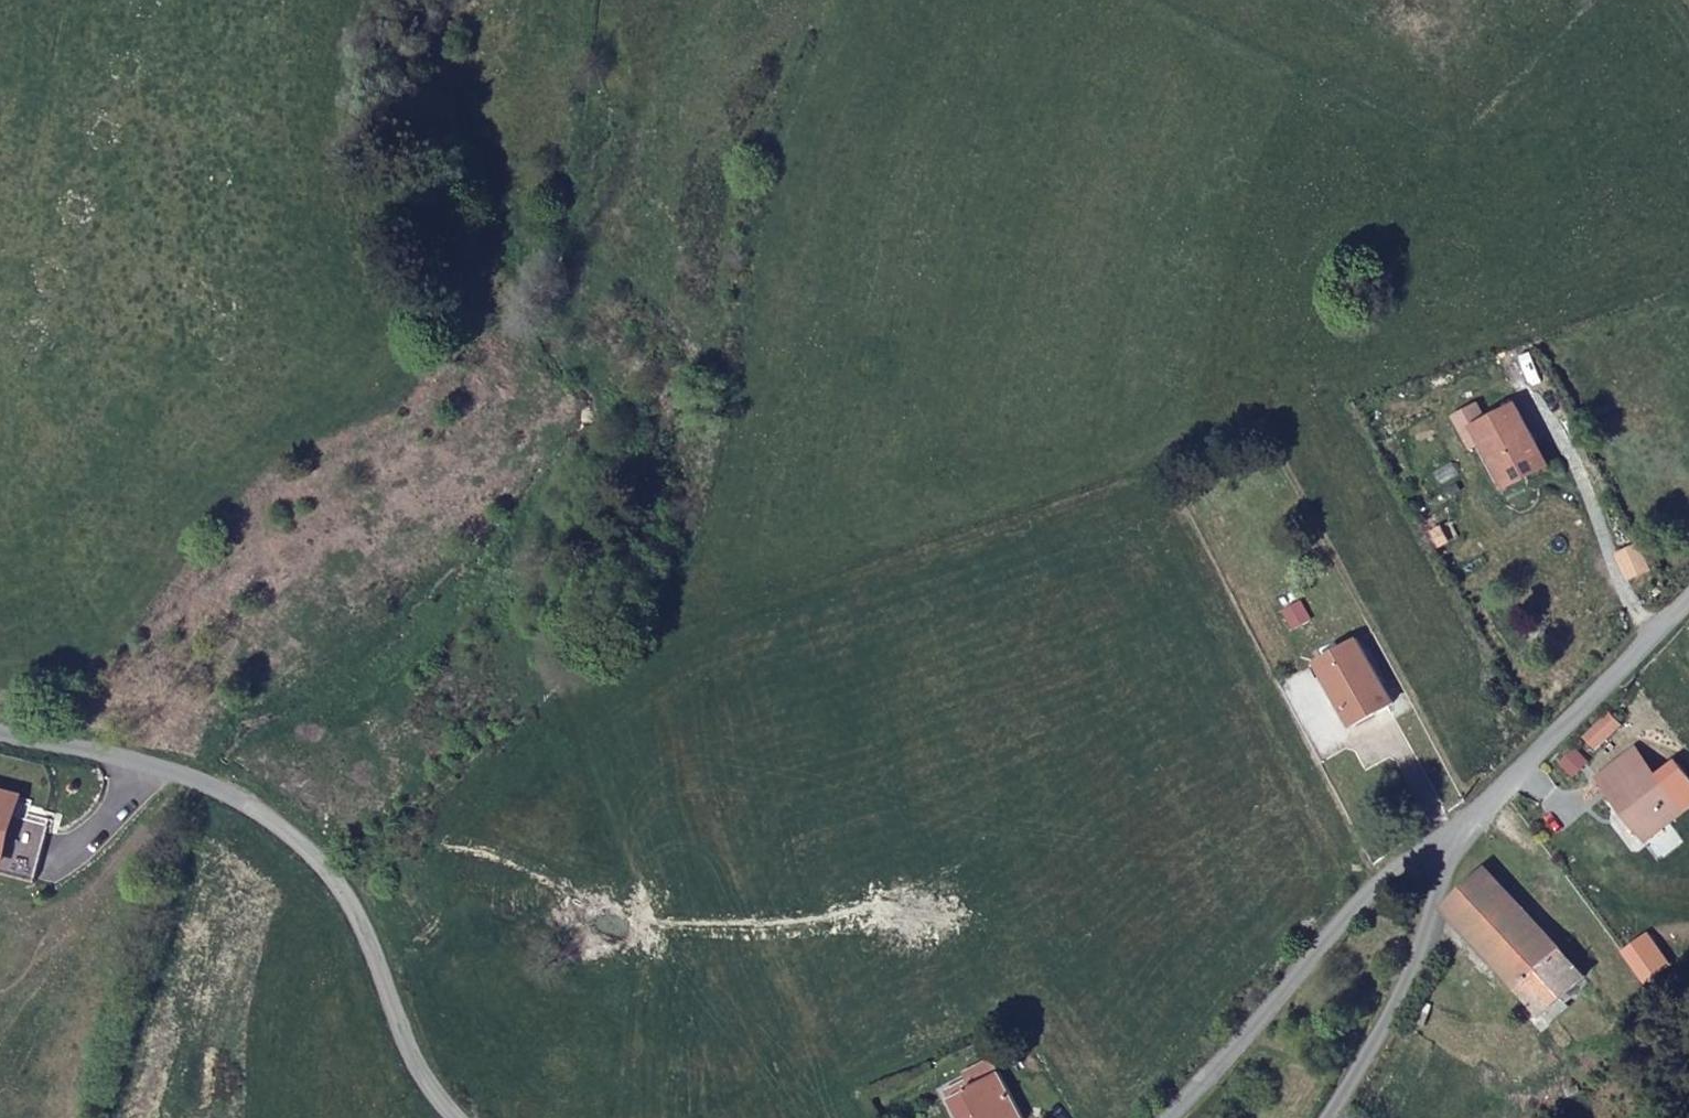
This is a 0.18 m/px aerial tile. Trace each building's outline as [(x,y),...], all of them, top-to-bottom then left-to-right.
[(1479,452),(1493,445),(1490,442),(1501,436),(1496,425),(1488,407),(1464,418),(1479,452)] [(1493,445),(1517,492),(1558,469),(1526,407),(1496,425),(1501,436),(1490,442),(1493,445)] [(1315,668),(1324,679),(1361,657),(1352,642),(1315,668)] [(1361,657),(1324,679),(1360,734),(1398,709),(1361,657)] [(1621,721),(1610,709),(1585,732),(1595,742),(1621,721)] [(1645,821),(1639,826),(1645,834),(1681,804),(1635,746),(1597,774),(1623,805),(1628,800),(1645,821)] [(1623,805),(1639,826),(1645,821),(1628,800),(1623,805)] [(1485,869),(1443,915),(1539,1007),(1579,965),(1485,869)] [(993,1070),(963,1085),(968,1092),(945,1104),(952,1117),(1016,1117),(993,1070)]
